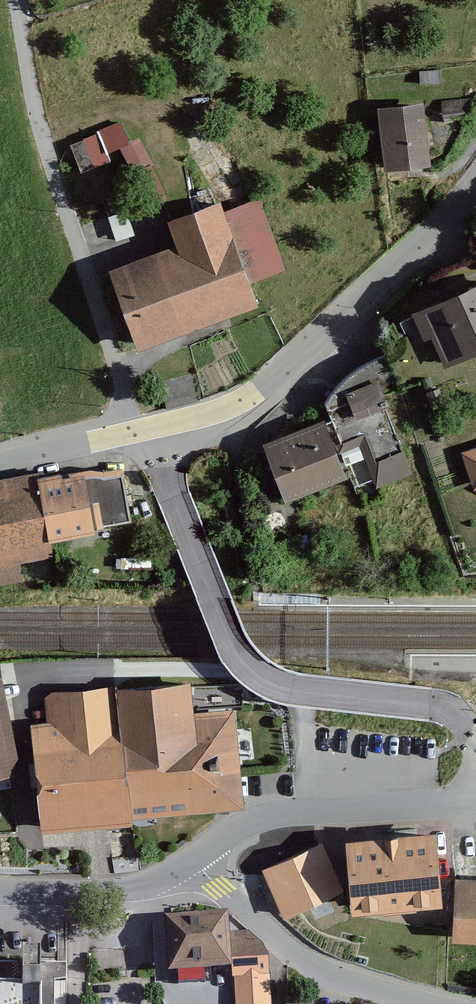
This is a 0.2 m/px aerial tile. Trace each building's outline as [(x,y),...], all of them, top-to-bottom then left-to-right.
[(414,100),(365,103),(368,169),(418,166),(414,100)] [(122,115),(69,137),(80,165),(124,147),(132,166),(152,158),(141,131),(130,135),(122,115)] [(176,248),(109,272),(139,353),(260,308),(251,284),(287,271),(260,200),(225,213),(221,203),(167,223),(176,248)] [(406,312),(434,368),(475,348),(475,278),(406,312)] [(386,403),(381,392),(398,385),(386,355),(321,381),(343,435),(365,426),(360,414),(386,403)] [(268,435),(290,494),(353,472),(331,413),(268,435)] [(412,468),(403,444),(377,454),(367,428),(341,438),(351,464),(365,459),(375,482),(412,468)] [(450,448),(462,491),(475,487),(475,441),(450,448)] [(25,581),(22,565),(56,559),(53,545),(97,536),(96,529),(132,522),(122,473),(104,476),(91,474),(85,475),(84,470),(60,475),(40,478),(39,473),(0,480),(0,586),(25,581)] [(20,772),(1,677),(0,677),(0,777),(20,772)] [(241,686),(45,690),(47,722),(30,724),(37,828),(93,825),(215,817),(248,814),(234,705),(242,705),(241,686)] [(330,837),(333,895),(333,910),(423,906),(420,833),(330,837)] [(313,844),(256,865),(275,917),(333,895),(313,844)] [(444,875),(438,937),(475,941),(475,878),(444,875)] [(216,914),(152,917),(154,972),(219,969),(216,914)] [(0,961),(0,1003),(53,1003),(53,977),(66,978),(67,962),(40,962),(40,943),(24,943),(24,961),(0,961)] [(255,946),(221,948),(224,1001),(258,999),(255,946)]
